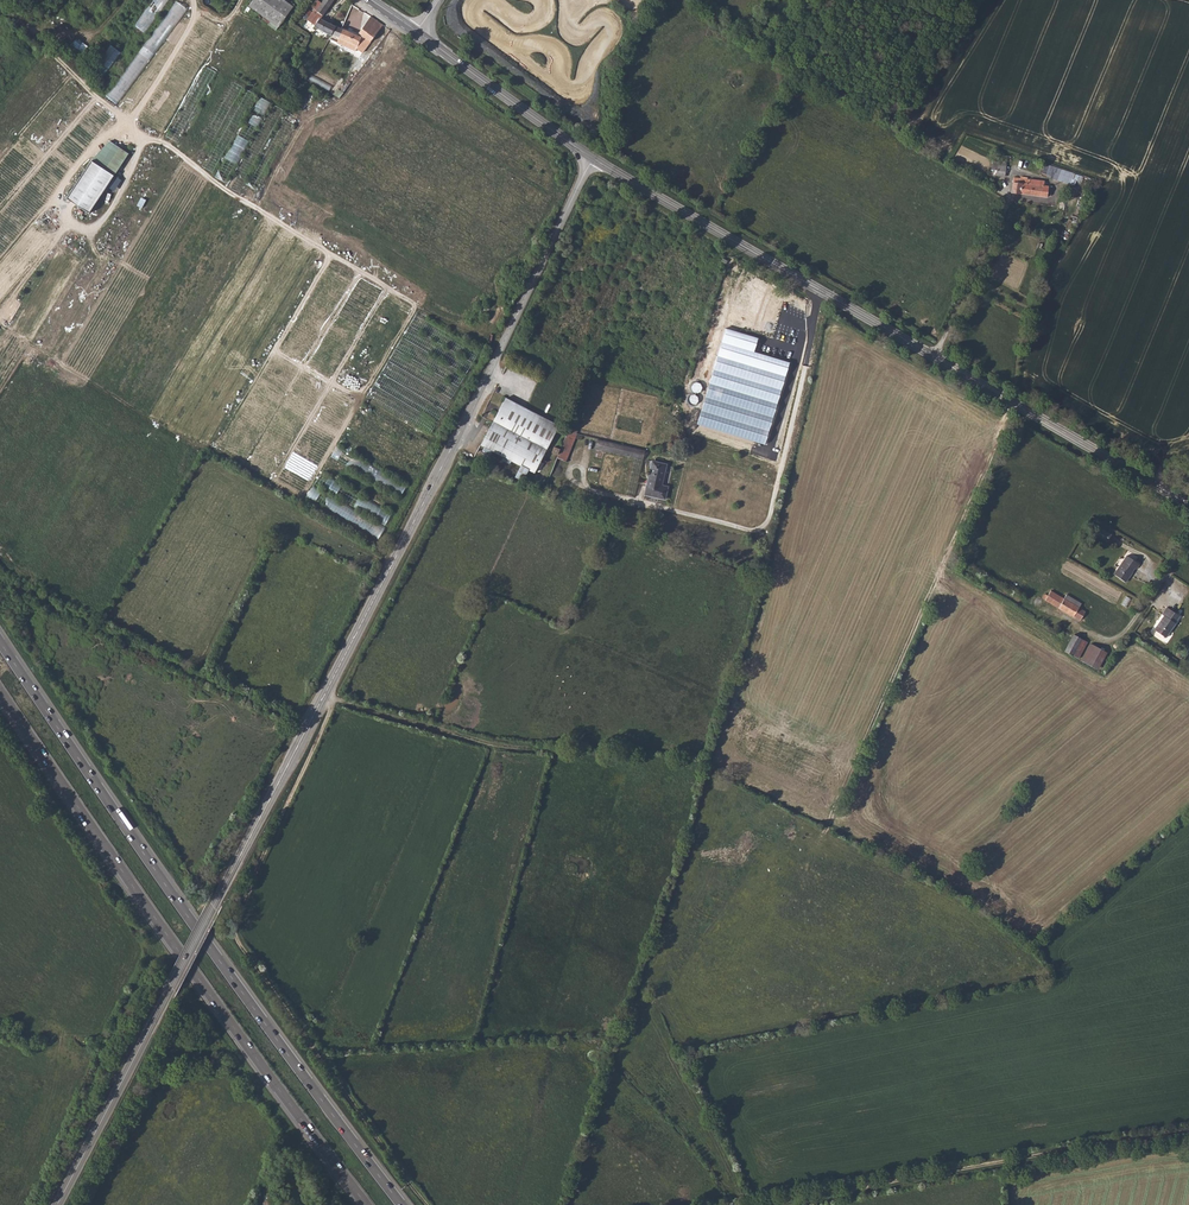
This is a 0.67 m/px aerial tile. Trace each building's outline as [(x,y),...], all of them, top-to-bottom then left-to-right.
[(107,96),(119,105),(187,8),(175,0),(107,96)] [(146,33),(169,0),(152,0),(135,25),(146,33)] [(272,29),(287,8),(277,0),(249,0),(244,7),(272,29)] [(327,35),(333,39),(336,29),(335,28),(323,20),(322,19),(324,16),(334,0),(321,0),(313,10),(311,9),(307,14),(304,11),(301,14),(305,18),(302,21),(311,27),(320,33),(326,36),(327,35)] [(332,43),(343,47),(345,43),(353,47),(360,50),(382,27),(370,19),(359,33),(359,35),(361,38),(360,39),(343,32),(336,29),(333,39),(332,43)] [(103,77),(121,52),(112,46),(94,71),(103,77)] [(310,80),(330,90),(332,85),(312,75),(310,80)] [(337,88),(334,94),(340,97),(343,92),(337,88)] [(259,96),(220,168),(233,175),(267,112),(272,103),(259,96)] [(113,141),(94,161),(70,198),(92,213),(131,154),(113,141)] [(1048,177),(1073,185),(1077,173),(1045,163),(1042,173),(1048,175),(1048,177)] [(1009,182),(1010,172),(995,170),(994,181),(1009,182)] [(259,189),(263,179),(251,174),(247,184),(259,189)] [(1020,188),(1017,188),(1015,199),(1050,204),(1050,202),(1051,199),(1055,199),(1056,198),(1056,194),(1035,190),(1035,186),(1021,184),(1020,188)] [(481,445),(535,472),(558,425),(504,398),(481,445)] [(557,459),(565,462),(576,434),(569,431),(557,459)] [(422,454),(429,443),(410,432),(403,444),(422,454)] [(597,439),(595,449),(644,459),(646,449),(597,439)] [(551,475),(560,479),(566,463),(565,462),(557,459),(551,475)] [(644,496),(666,501),(670,485),(663,484),(668,463),(653,460),(644,496)] [(313,485),(307,498),(364,527),(369,517),(336,500),(336,501),(321,494),(323,490),(313,485)] [(1097,525),(1093,533),(1108,541),(1112,533),(1097,525)] [(1118,554),(1105,574),(1118,582),(1123,576),(1121,575),(1126,567),(1127,568),(1131,563),(1118,554)] [(1038,600),(1044,604),(1075,621),(1078,617),(1082,618),(1084,614),(1073,607),(1074,603),(1059,594),(1057,598),(1044,591),(1040,596),(1038,596),(1037,596),(1036,597),(1036,599),(1038,600)] [(1148,629),(1159,637),(1169,624),(1168,623),(1172,617),(1160,608),(1156,615),(1157,616),(1148,629)] [(1058,651),(1066,656),(1076,639),(1069,635),(1066,639),(1058,651)] [(1066,656),(1072,659),(1083,642),(1076,639),(1066,656)] [(1077,662),(1091,669),(1100,653),(1086,645),(1077,662)]
